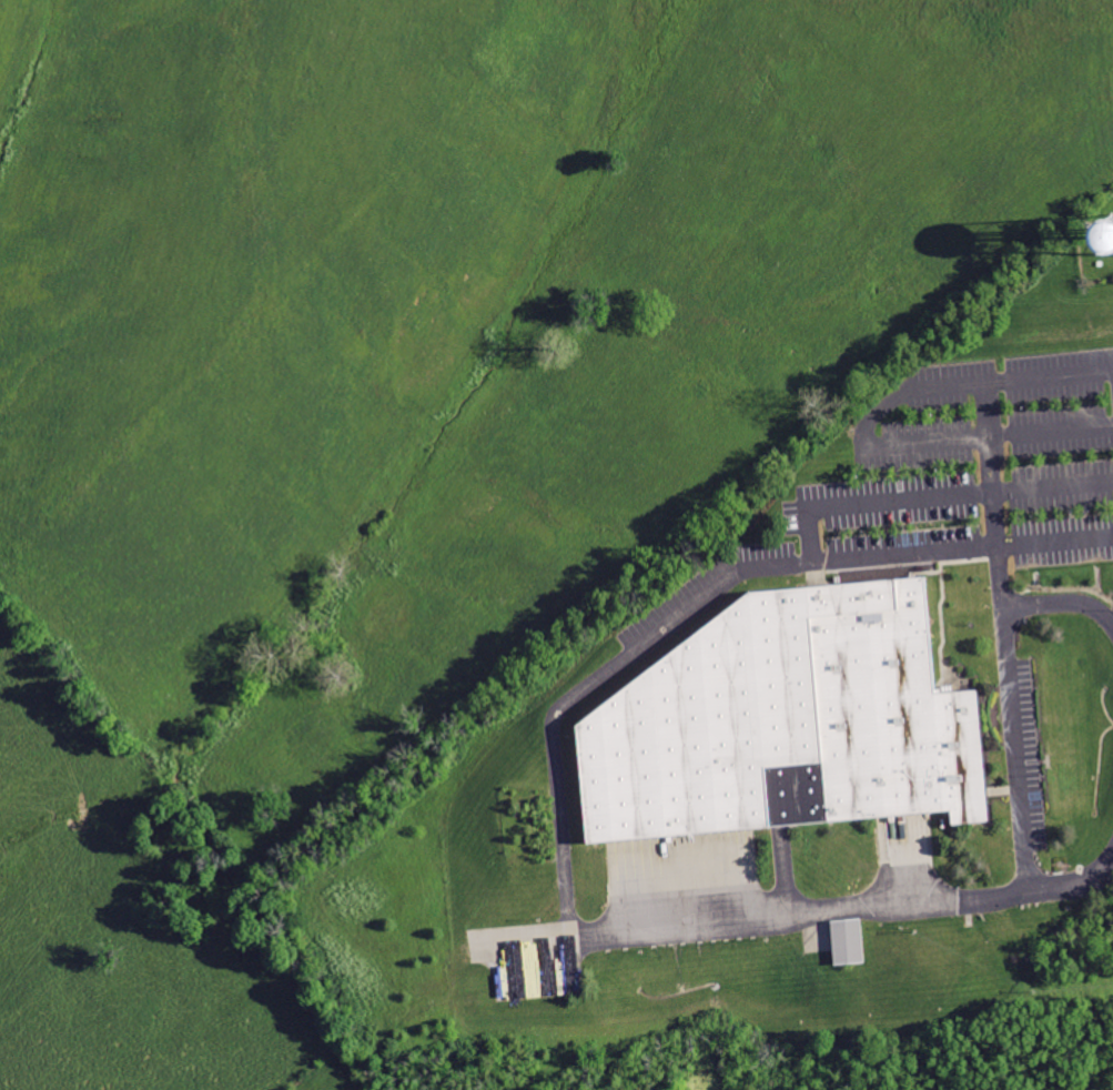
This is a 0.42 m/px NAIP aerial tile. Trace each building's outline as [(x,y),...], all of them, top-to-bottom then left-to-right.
[(1112,256),(1112,223),(1095,223),(1095,256),(1112,256)] [(597,845),(967,814),(969,826),(1009,824),(998,690),(950,692),(940,575),(760,591),(589,725),(597,845)] [(840,921),(846,968),(878,965),(872,918),(840,921)]
